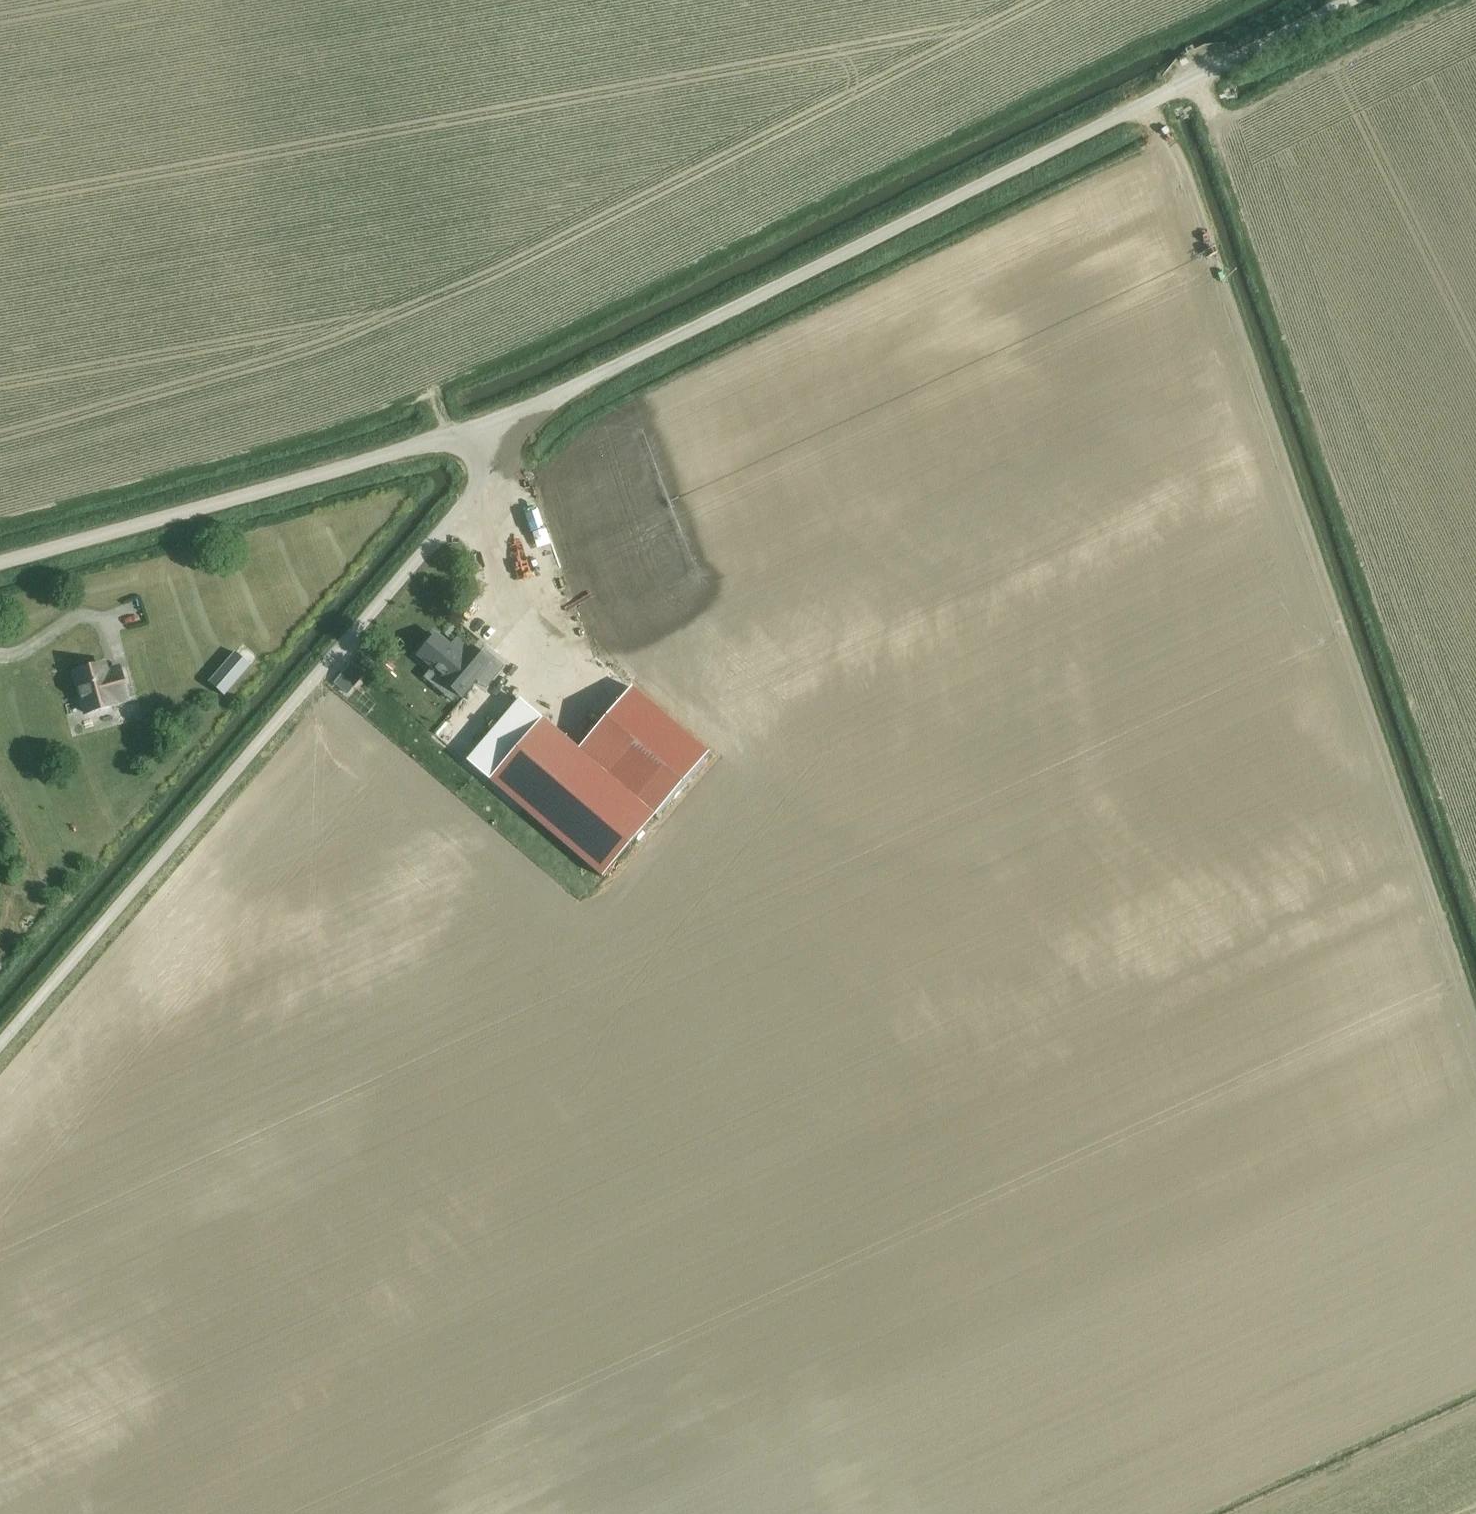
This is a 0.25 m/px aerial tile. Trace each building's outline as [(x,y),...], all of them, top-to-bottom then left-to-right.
[(435,636),(418,656),(432,667),(445,678),(442,682),(458,695),(460,697),(489,663),(480,655),(471,647),(467,651),(456,642),(450,648),(435,636)] [(235,653),(209,682),(224,695),(249,666),(235,653)] [(366,655),(360,663),(371,672),(377,665),(366,655)] [(348,693),(360,678),(363,674),(350,664),(347,668),(335,683),(348,693)] [(75,673),(86,714),(115,706),(114,702),(127,699),(119,669),(106,673),(104,665),(75,673)] [(631,688),(578,750),(655,815),(708,753),(631,688)] [(519,699),(466,761),(489,780),(602,877),(655,816),(578,750),(541,718),(519,699)]
